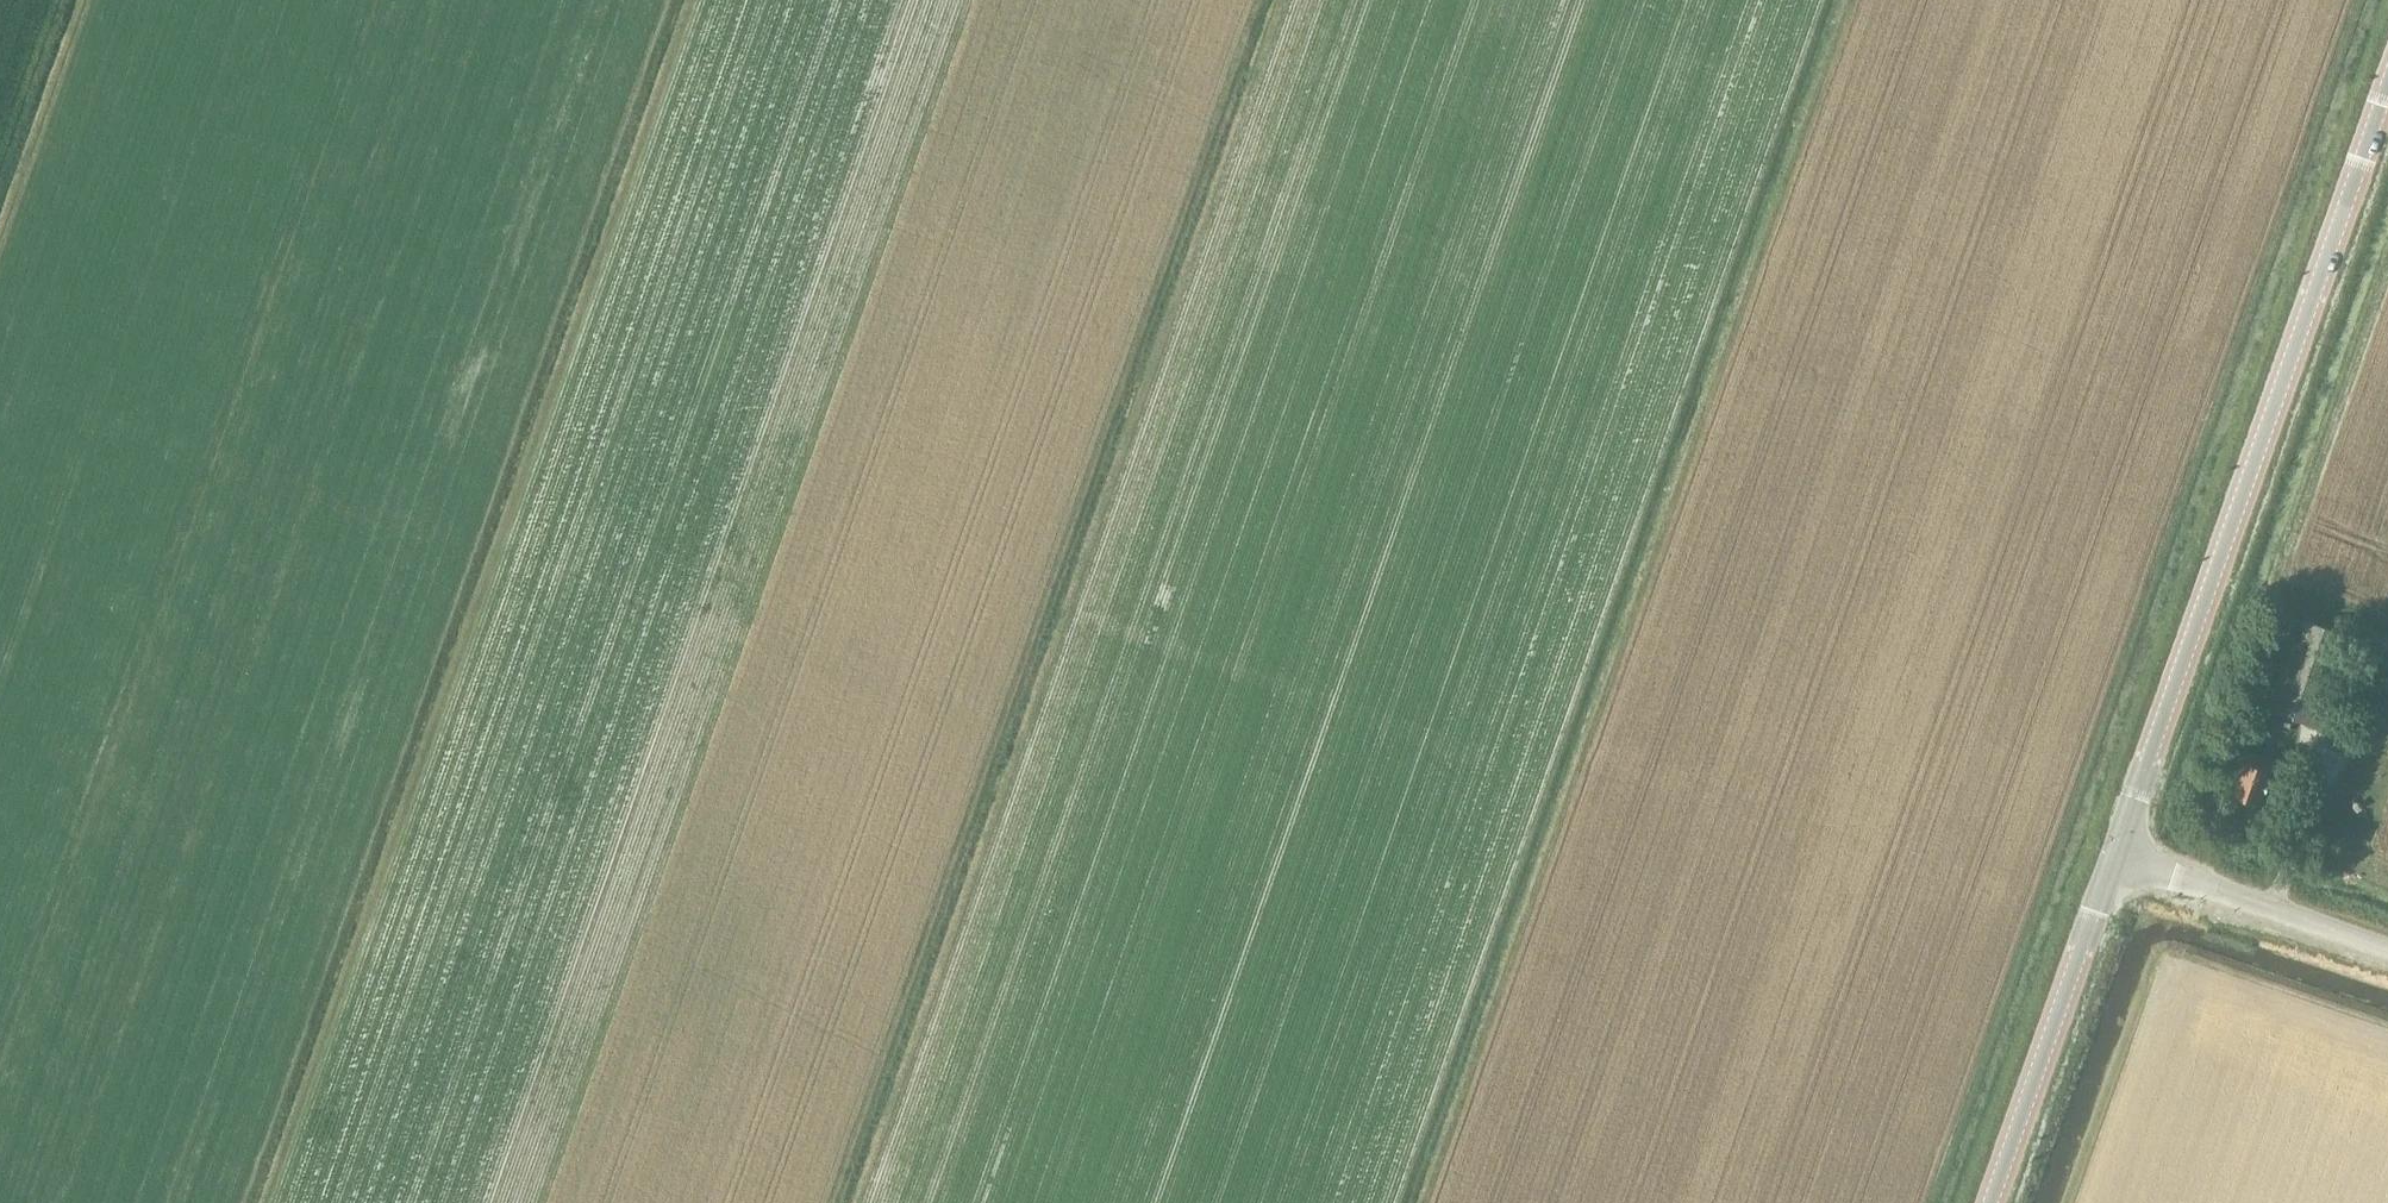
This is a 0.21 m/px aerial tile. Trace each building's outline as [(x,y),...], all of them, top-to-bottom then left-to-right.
[(2233,793),(2262,804),(2274,772),(2282,775),(2286,765),(2248,751),(2233,793)]
